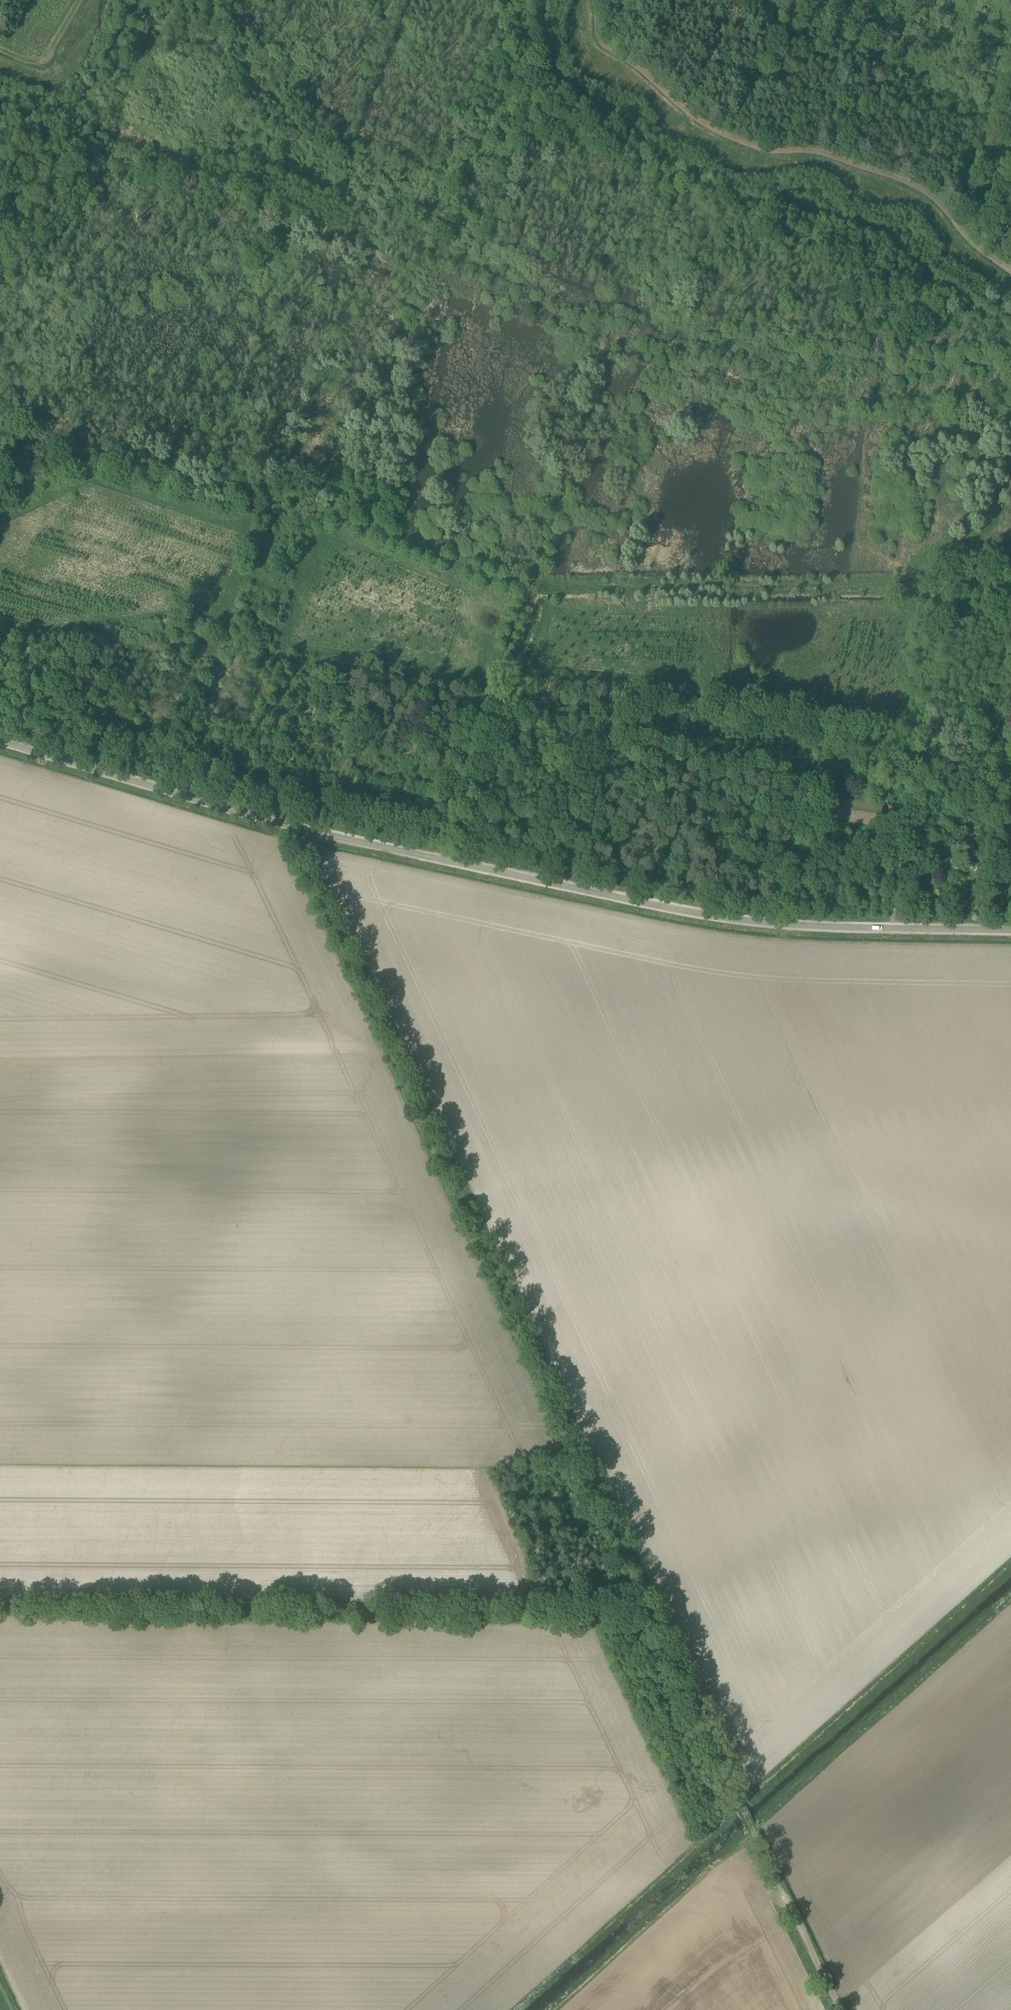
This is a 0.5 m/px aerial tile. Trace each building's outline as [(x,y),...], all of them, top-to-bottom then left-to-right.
[(365,516),(373,518),(375,511),(367,509),(365,516)] [(879,827),(883,807),(834,798),(830,819),(879,827)]
